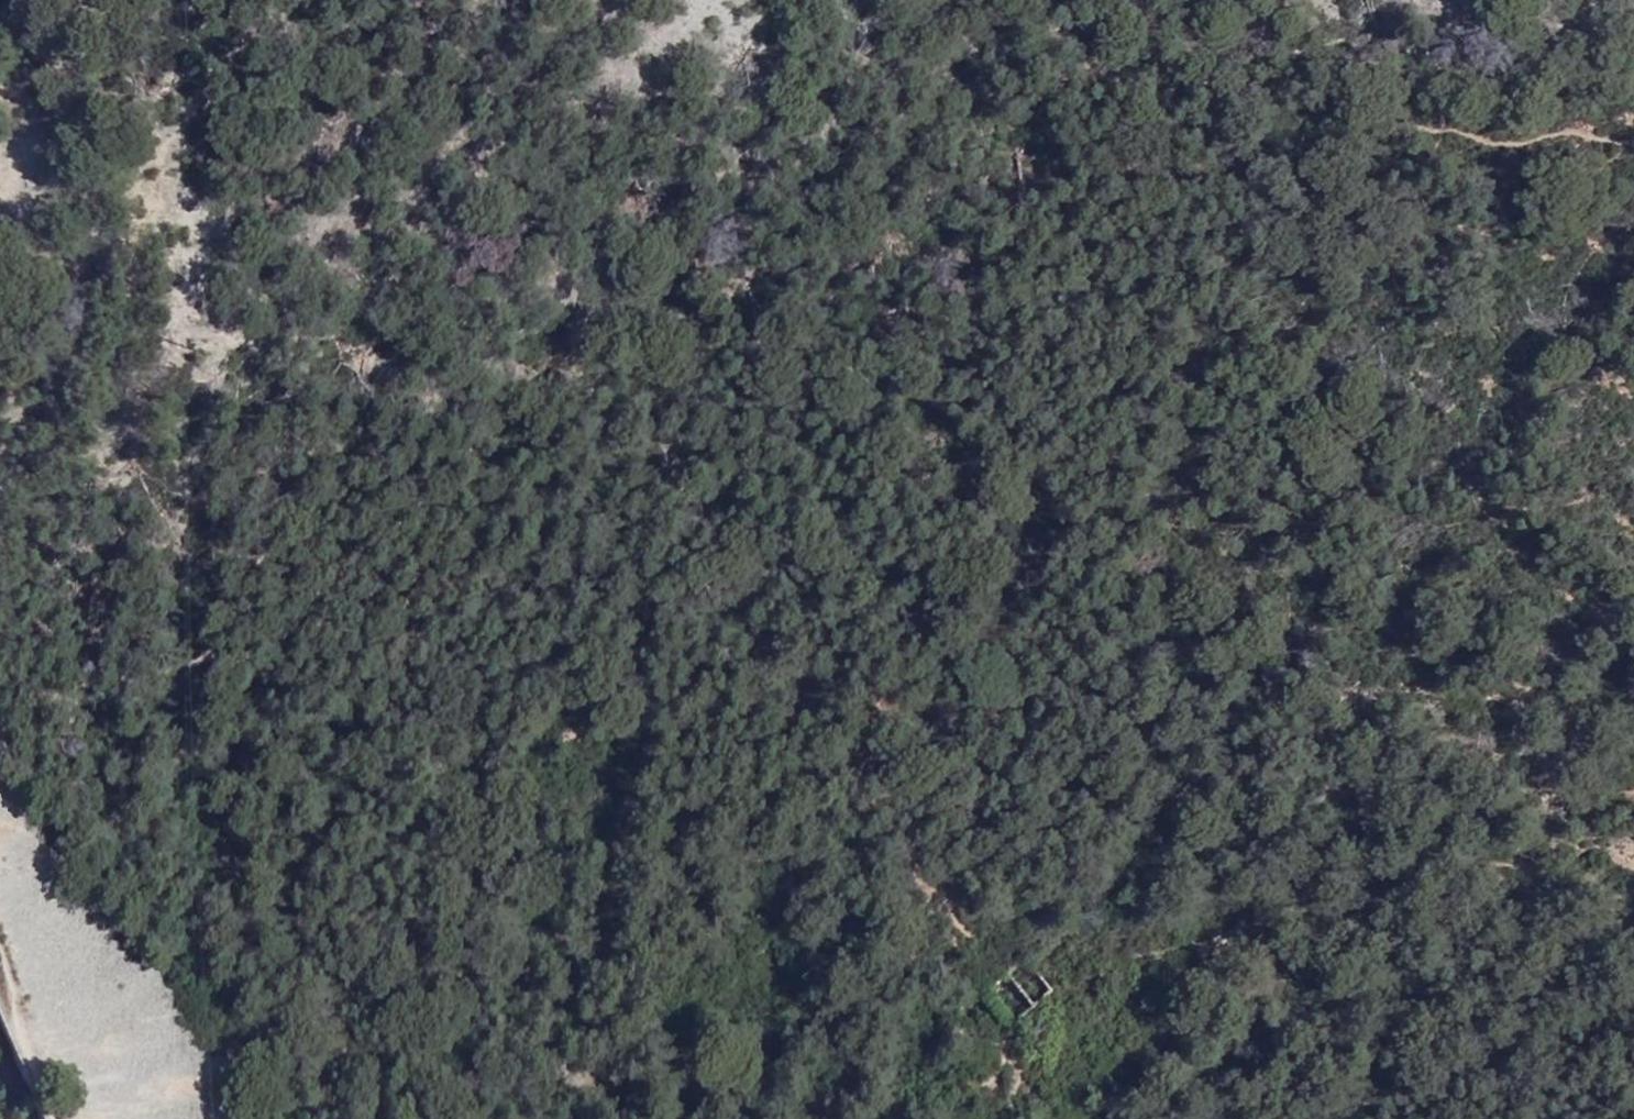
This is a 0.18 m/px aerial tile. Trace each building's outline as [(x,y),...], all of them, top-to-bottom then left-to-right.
[(1071,999),(1035,960),(995,996),(1031,1036),(1071,999)]
